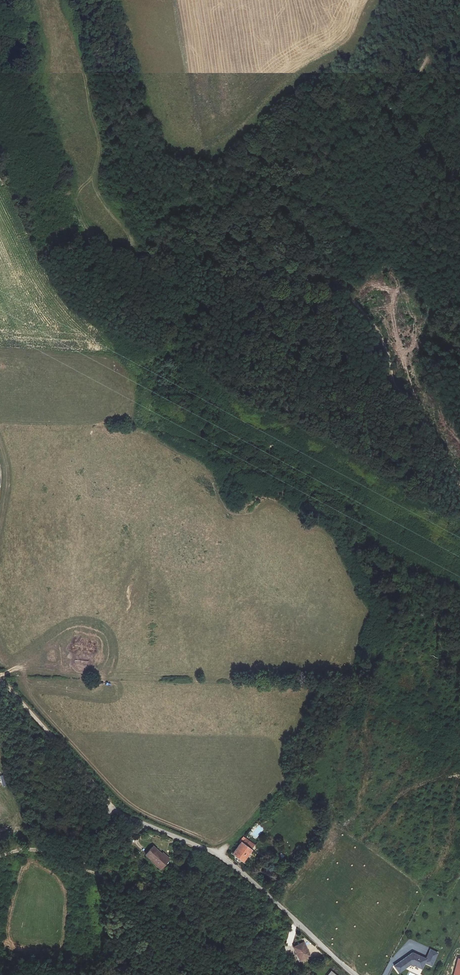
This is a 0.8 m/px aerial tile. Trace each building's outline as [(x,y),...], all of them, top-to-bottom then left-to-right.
[(258,824),(251,835),(257,839),(264,828),(258,824)] [(253,843),(244,836),(240,842),(239,842),(231,853),(242,860),(253,843)] [(161,869),(169,860),(153,846),(145,856),(161,869)] [(304,944),(293,949),(299,961),(310,956),(304,944)] [(412,952),(394,965),(399,973),(411,964),(422,969),(425,963),(432,966),(438,953),(430,949),(425,959),(412,952)]
